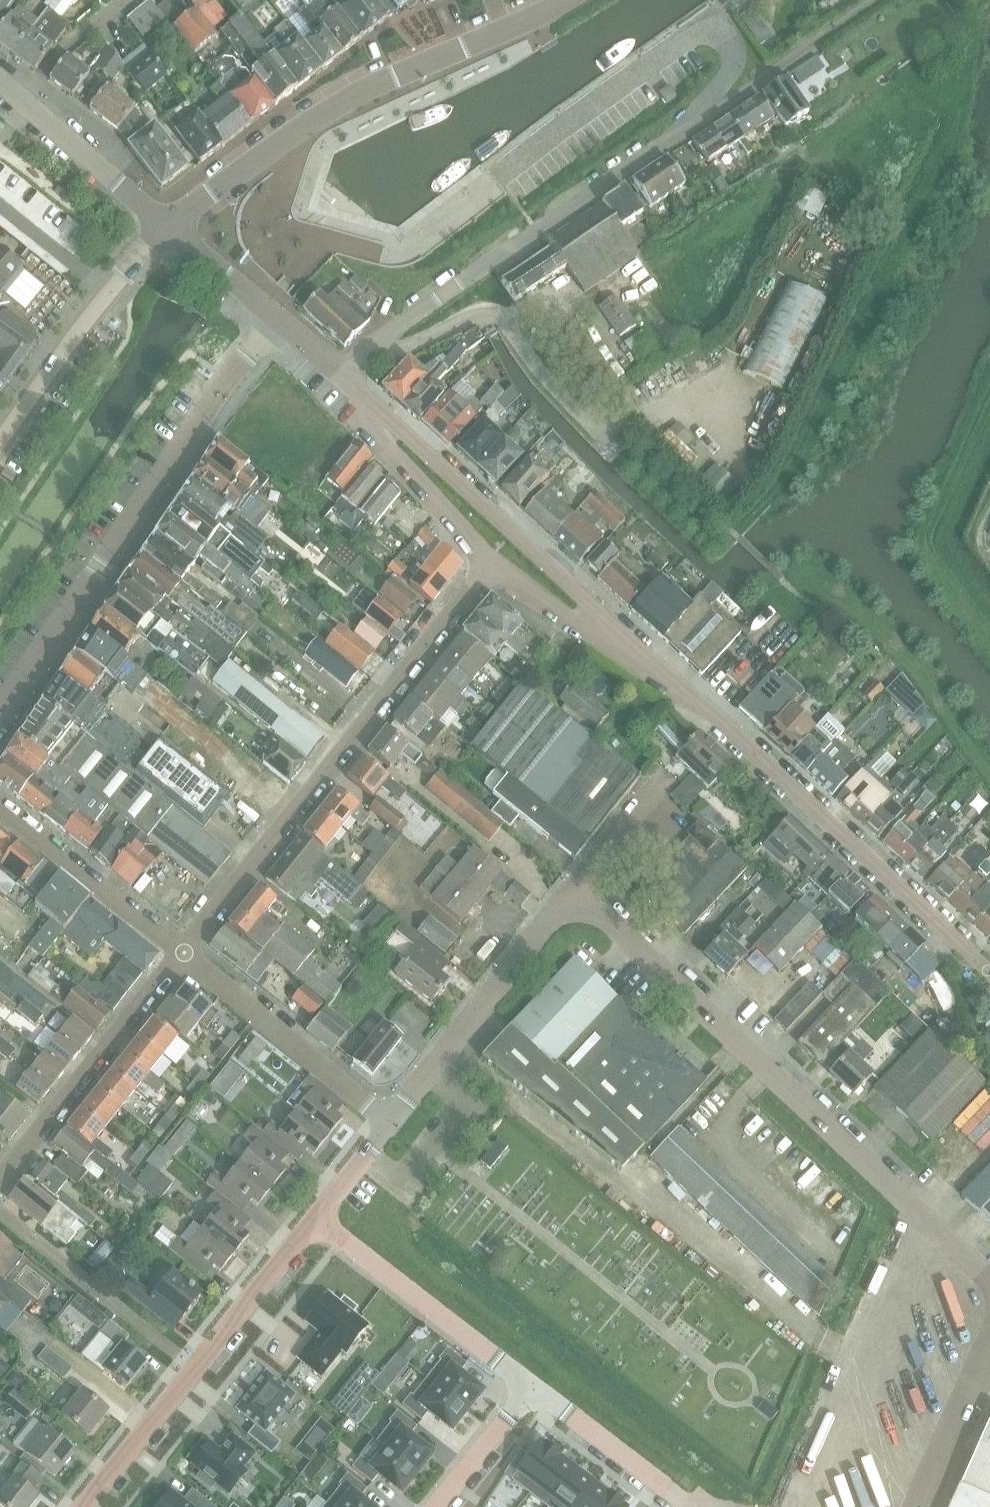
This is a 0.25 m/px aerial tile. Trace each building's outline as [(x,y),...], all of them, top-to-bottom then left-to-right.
[(17,0),(0,0),(0,22),(17,0)] [(36,70),(46,57),(70,26),(62,20),(72,7),(77,4),(80,0),(54,0),(48,9),(46,13),(38,24),(31,33),(13,57),(34,73),(36,70)] [(333,4),(334,7),(361,40),(388,19),(374,0),(342,0),(335,5),(334,4),(333,4)] [(388,19),(413,0),(374,0),(388,19)] [(168,1),(157,10),(165,20),(190,51),(195,55),(217,37),(195,10),(183,20),(168,1)] [(165,20),(157,10),(151,2),(128,20),(143,38),(165,20)] [(334,7),(333,4),(325,10),(330,16),(320,24),(343,54),(361,40),(334,7)] [(298,14),(317,37),(306,46),(323,69),(343,54),(320,24),(307,7),(298,14)] [(276,105),(298,89),(264,45),(240,17),(220,33),(233,49),(276,105)] [(4,25),(0,31),(0,47),(13,57),(31,33),(10,18),(4,25)] [(264,45),(298,89),(323,69),(306,46),(288,22),(273,33),(275,36),(264,45)] [(229,94),(251,125),(276,105),(233,49),(208,69),(221,85),(229,94)] [(109,50),(95,68),(112,82),(124,68),(109,50)] [(150,55),(127,73),(144,94),(167,77),(150,55)] [(62,64),(50,80),(73,98),(89,76),(66,58),(62,64)] [(801,67),(792,73),(799,84),(809,78),(801,67)] [(764,94),(775,111),(786,127),(809,112),(787,79),(764,94)] [(118,132),(119,131),(134,111),(124,103),(127,98),(110,85),(103,95),(90,111),(118,132)] [(229,94),(221,85),(213,91),(222,103),(201,119),(222,147),(251,125),(229,94)] [(666,103),(675,97),(669,88),(660,94),(666,103)] [(729,118),(744,139),(744,138),(774,119),(760,97),(729,118)] [(188,148),(200,164),(222,147),(201,119),(188,103),(165,121),(188,148)] [(187,169),(175,153),(154,126),(149,130),(134,111),(119,131),(130,145),(129,146),(162,188),(187,169)] [(738,143),(744,139),(729,118),(711,130),(725,151),(738,143)] [(706,164),(725,151),(711,130),(692,142),(706,164)] [(744,139),(738,143),(747,155),(753,151),(744,138),(744,139)] [(678,177),(666,160),(632,183),(650,209),(684,186),(678,177)] [(722,178),(715,183),(721,193),(729,187),(722,178)] [(643,214),(636,204),(625,187),(604,202),(622,229),(643,214)] [(804,215),(815,192),(806,188),(796,211),(804,215)] [(502,283),(515,303),(567,268),(585,294),(640,256),(622,229),(604,202),(547,240),(553,249),(502,283)] [(0,249),(0,296),(23,268),(0,249)] [(355,276),(350,282),(361,293),(367,287),(365,285),(355,276)] [(304,310),(324,329),(350,301),(349,300),(355,294),(343,284),(328,300),(319,293),(304,310)] [(826,304),(789,285),(744,372),(782,391),(826,304)] [(620,338),(636,327),(616,298),(600,308),(620,338)] [(350,301),(324,329),(345,348),(371,320),(350,301)] [(8,384),(32,350),(29,348),(36,338),(35,332),(9,313),(3,314),(0,318),(0,379),(8,384)] [(477,329),(464,338),(457,343),(459,346),(467,354),(485,340),(477,329)] [(643,331),(625,343),(630,352),(648,340),(643,331)] [(594,396),(616,379),(579,332),(558,348),(594,396)] [(467,354),(459,346),(451,355),(457,362),(467,354)] [(457,362),(451,355),(439,368),(446,374),(457,362)] [(383,389),(403,407),(429,380),(409,361),(383,389)] [(418,422),(420,420),(432,407),(443,394),(435,386),(446,374),(439,368),(429,380),(403,407),(418,422)] [(481,402),(490,411),(496,405),(503,397),(494,389),(481,402)] [(448,446),(451,443),(482,410),(471,400),(467,404),(464,401),(461,404),(450,394),(436,408),(423,423),(448,446)] [(458,450),(477,468),(503,441),(492,430),(506,415),(496,405),(490,411),(484,417),(487,420),(472,435),(458,450)] [(269,480),(219,440),(206,459),(206,460),(250,494),(255,498),(269,480)] [(503,441),(477,468),(496,486),(509,471),(522,459),(503,441)] [(341,499),(343,500),(368,467),(375,459),(356,442),(325,481),(344,496),(341,499)] [(519,508),(520,507),(557,469),(542,456),(535,463),(532,460),(502,491),(519,508)] [(242,504),(250,494),(206,460),(194,478),(195,478),(193,480),(253,528),(260,518),(242,504)] [(719,480),(745,502),(759,485),(732,463),(719,480)] [(375,526),(388,510),(401,495),(368,467),(343,500),(357,511),(351,517),(346,513),(339,521),(354,533),(362,522),(365,525),(369,521),(375,526)] [(253,528),(193,480),(180,498),(181,499),(254,557),(268,540),(253,528)] [(535,521),(556,499),(546,491),(540,498),(526,513),(535,521)] [(595,494),(574,517),(554,539),(580,563),(594,548),(603,538),(581,517),(583,515),(590,521),(594,516),(614,534),(624,523),(606,505),(595,494)] [(270,577),(274,572),(254,557),(181,499),(168,516),(258,588),(260,589),(264,584),(255,577),(260,570),(270,577)] [(544,530),(565,508),(556,499),(535,521),(544,530)] [(554,539),(574,517),(565,508),(544,530),(554,539)] [(258,588),(168,516),(156,534),(194,564),(199,559),(206,565),(202,570),(221,585),(226,580),(249,598),(258,588)] [(461,569),(442,547),(436,539),(425,527),(417,536),(428,548),(425,551),(427,552),(418,563),(446,587),(461,569)] [(194,564),(156,534),(143,553),(193,592),(211,605),(216,610),(222,602),(190,577),(189,578),(186,576),(194,564)] [(409,547),(405,550),(412,556),(415,554),(414,546),(412,543),(409,547)] [(587,563),(601,577),(598,580),(628,608),(642,593),(653,581),(623,553),(619,557),(605,544),(587,563)] [(193,592),(143,553),(131,570),(172,601),(196,620),(235,649),(242,655),(255,640),(216,610),(211,605),(207,610),(190,596),(193,592)] [(400,579),(408,568),(396,558),(387,569),(400,579)] [(409,588),(431,604),(432,604),(446,587),(418,563),(411,572),(417,578),(409,588)] [(163,613),(172,601),(130,571),(118,588),(224,669),(229,663),(226,661),(235,649),(196,620),(193,624),(178,613),(173,620),(163,613)] [(286,605),(300,597),(285,572),(272,580),(286,605)] [(392,578),(379,594),(405,614),(417,599),(392,578)] [(632,611),(702,676),(715,661),(742,634),(701,597),(692,607),(662,579),(646,596),(632,611)] [(224,669),(118,588),(104,609),(144,640),(172,663),(186,674),(193,680),(199,673),(308,761),(325,740),(286,708),(229,663),(224,669)] [(515,633),(518,630),(523,624),(491,597),(476,616),(507,642),(505,646),(517,656),(528,643),(515,633)] [(366,617),(367,618),(387,635),(402,617),(380,599),(366,617)] [(144,640),(104,609),(90,631),(123,658),(133,645),(137,648),(144,640)] [(507,642),(476,616),(463,631),(495,657),(505,646),(507,642)] [(387,635),(367,618),(355,633),(375,650),(387,635)] [(338,626),(325,642),(360,670),(373,654),(338,626)] [(123,658),(90,631),(76,651),(100,670),(110,658),(137,680),(142,673),(123,658)] [(491,659),(477,648),(462,635),(452,648),(481,672),(491,659)] [(306,655),(347,688),(360,672),(319,639),(306,655)] [(481,672),(452,648),(442,661),(471,684),(481,672)] [(144,706),(100,670),(76,651),(60,675),(127,729),(152,749),(163,735),(138,714),(144,706)] [(471,684),(442,661),(431,674),(460,698),(471,684)] [(172,663),(165,673),(178,684),(181,680),(186,674),(172,663)] [(765,734),(766,734),(798,699),(803,693),(812,683),(794,666),(788,673),(779,665),(752,695),(738,709),(765,734)] [(531,667),(519,682),(522,684),(524,684),(527,686),(538,673),(531,667)] [(460,698),(431,674),(420,687),(450,711),(455,715),(465,702),(460,698)] [(60,675),(42,702),(116,762),(125,770),(146,744),(127,729),(60,675)] [(903,675),(886,692),(913,718),(926,705),(903,675)] [(515,683),(509,679),(502,688),(507,692),(515,683)] [(538,682),(532,690),(543,699),(549,691),(538,682)] [(480,735),(471,746),(508,776),(492,796),(500,802),(497,807),(491,813),(504,824),(510,828),(519,816),(574,861),(590,842),(607,820),(617,808),(641,779),(640,779),(625,766),(543,699),(532,690),(527,686),(524,684),(522,684),(480,735)] [(559,700),(594,732),(608,717),(573,685),(559,700)] [(450,711),(420,687),(410,701),(444,728),(449,721),(444,718),(450,711)] [(493,698),(499,703),(507,692),(502,688),(493,698)] [(798,699),(766,734),(790,757),(814,731),(801,719),(804,716),(799,710),(809,699),(803,693),(798,699)] [(444,728),(410,701),(393,721),(427,748),(444,728)] [(125,770),(116,762),(42,702),(18,738),(108,810),(135,831),(162,853),(163,852),(206,887),(233,855),(125,770)] [(224,703),(211,720),(220,726),(232,709),(224,703)] [(488,704),(480,714),(486,719),(494,709),(488,704)] [(923,709),(914,718),(928,731),(937,722),(923,709)] [(875,710),(865,731),(880,738),(890,717),(875,710)] [(826,751),(834,743),(845,732),(828,716),(814,731),(790,757),(807,773),(826,751)] [(684,745),(656,717),(639,734),(646,741),(657,730),(678,751),(684,745)] [(481,726),(471,718),(467,724),(477,731),(481,726)] [(422,756),(387,729),(369,752),(390,769),(401,755),(415,766),(422,756)] [(472,729),(463,740),(471,746),(480,735),(472,729)] [(716,749),(699,733),(676,758),(692,774),(716,749)] [(146,744),(125,770),(198,827),(230,787),(163,735),(152,749),(146,744)] [(96,827),(108,810),(18,738),(6,756),(96,827)] [(289,785),(305,764),(272,738),(265,748),(273,754),(264,765),(289,785)] [(849,756),(834,743),(826,751),(807,773),(833,797),(847,782),(839,775),(845,769),(841,765),(849,756)] [(709,790),(733,765),(716,749),(692,774),(709,790)] [(849,786),(836,801),(850,814),(876,785),(867,777),(875,769),(877,770),(889,757),(882,750),(874,760),(849,786)] [(96,827),(6,756),(0,764),(0,783),(88,853),(103,833),(96,827)] [(347,779),(373,799),(383,787),(400,801),(406,793),(363,758),(347,779)] [(219,762),(211,771),(230,787),(238,778),(219,762)] [(896,790),(908,777),(909,778),(912,774),(905,769),(903,772),(890,785),(896,790)] [(439,771),(425,789),(474,829),(490,841),(504,824),(491,813),(439,771)] [(908,777),(896,790),(903,797),(915,784),(909,778),(908,777)] [(850,814),(865,827),(894,794),(880,781),(876,785),(850,814)] [(322,811),(343,828),(351,818),(363,828),(371,818),(337,791),(322,811)] [(865,827),(878,839),(904,811),(893,801),(897,796),(894,794),(865,827)] [(925,800),(922,803),(921,802),(916,807),(923,814),(935,801),(927,794),(923,799),(925,800)] [(404,821),(405,820),(378,799),(370,810),(380,818),(379,820),(392,830),(401,837),(402,836),(400,834),(408,824),(404,821)] [(955,803),(950,808),(956,813),(961,808),(955,803)] [(897,856),(920,830),(920,829),(914,824),(923,814),(916,807),(883,843),(897,856)] [(88,853),(109,869),(135,831),(108,810),(96,827),(103,833),(88,853)] [(304,833),(325,850),(343,828),(322,811),(304,833)] [(959,814),(950,824),(943,832),(951,840),(959,831),(962,827),(958,824),(964,817),(959,814)] [(811,837),(791,818),(777,833),(766,845),(786,863),(794,855),(811,837)] [(920,830),(897,856),(909,868),(942,832),(943,832),(950,824),(944,818),(931,831),(924,824),(920,829),(920,830)] [(731,854),(716,840),(701,826),(691,837),(720,865),(731,854)] [(18,843),(0,828),(0,866),(18,843)] [(373,854),(382,861),(401,837),(392,830),(373,854)] [(135,831),(109,869),(131,887),(142,873),(146,876),(162,853),(135,831)] [(942,832),(909,868),(923,880),(947,854),(942,849),(946,844),(947,845),(951,840),(943,832),(942,832)] [(301,837),(267,880),(297,904),(305,893),(311,898),(317,891),(313,888),(320,879),(359,910),(372,895),(361,887),(362,886),(353,879),(301,837)] [(720,865),(691,837),(680,848),(710,877),(720,865)] [(809,879),(831,856),(811,837),(794,855),(808,868),(804,873),(809,879)] [(42,862),(18,843),(0,866),(0,869),(22,887),(42,862)] [(977,851),(966,862),(975,871),(985,860),(989,856),(981,847),(977,851)] [(710,877),(680,848),(670,859),(699,888),(710,877)] [(420,889),(445,910),(461,923),(490,887),(503,898),(507,895),(522,907),(531,896),(474,849),(458,868),(446,857),(420,889)] [(382,861),(373,854),(353,879),(362,886),(382,861)] [(747,870),(731,854),(720,865),(710,877),(699,888),(716,903),(747,870)] [(829,897),(850,874),(831,856),(809,879),(829,897)] [(699,888),(670,859),(659,871),(689,899),(699,888)] [(927,884),(948,903),(972,875),(961,865),(958,868),(949,860),(927,884)] [(979,869),(987,876),(989,873),(989,864),(987,861),(979,869)] [(59,876),(42,862),(22,887),(0,869),(0,897),(26,918),(33,910),(27,906),(35,897),(39,901),(59,876)] [(689,899),(659,871),(638,893),(668,921),(689,899)] [(848,915),(856,907),(869,893),(850,874),(829,897),(848,915)] [(948,903),(961,915),(989,884),(988,883),(984,879),(981,883),(972,875),(948,903)] [(59,876),(39,901),(34,907),(50,920),(31,944),(18,934),(16,937),(43,959),(62,936),(67,929),(90,901),(59,876)] [(768,878),(759,889),(773,901),(782,892),(768,878)] [(974,927),(989,910),(989,881),(988,883),(989,884),(961,915),(974,927)] [(260,887),(230,924),(264,952),(275,961),(328,1004),(341,988),(307,961),(315,951),(267,912),(276,901),(260,887)] [(716,903),(699,888),(689,899),(668,921),(684,936),(716,903)] [(856,919),(878,940),(897,919),(876,899),(856,919)] [(67,929),(62,936),(90,959),(104,942),(121,955),(115,962),(119,965),(124,958),(143,973),(145,974),(159,956),(90,901),(67,929)] [(787,914),(755,948),(781,972),(788,965),(818,934),(822,929),(817,924),(810,917),(804,912),(796,904),(796,905),(787,914)] [(811,904),(804,912),(810,917),(816,911),(817,910),(811,904)] [(724,937),(705,956),(727,977),(746,957),(735,946),(755,925),(739,909),(731,917),(718,932),(724,937)] [(988,939),(989,937),(989,910),(974,927),(988,939)] [(816,911),(810,917),(817,924),(824,918),(816,911)] [(457,940),(441,928),(430,918),(419,932),(430,941),(445,954),(457,940)] [(897,919),(878,940),(891,951),(909,930),(897,919)] [(386,946),(405,961),(395,974),(416,990),(431,1003),(448,982),(440,976),(448,965),(394,921),(382,936),(389,942),(386,946)] [(211,947),(257,984),(275,961),(264,952),(261,955),(227,927),(211,947)] [(909,930),(891,951),(923,982),(939,965),(921,948),(924,944),(909,930)] [(863,952),(856,960),(868,972),(876,964),(863,952)] [(119,965),(117,968),(136,983),(143,973),(124,958),(119,965)] [(575,959),(511,1028),(482,1059),(622,1172),(718,1069),(717,1068),(703,1082),(681,1061),(683,1058),(680,1055),(678,1056),(575,959)] [(856,960),(853,962),(836,980),(822,994),(811,983),(774,1021),(787,1033),(822,995),(856,960)] [(841,1045),(848,1052),(861,1039),(853,1032),(890,994),(867,973),(868,972),(856,960),(822,995),(834,1007),(798,1044),(821,1066),(841,1045)] [(117,968),(108,978),(127,993),(136,983),(117,968)] [(34,982),(97,1032),(111,1015),(78,989),(70,998),(40,975),(34,982)] [(94,995),(100,987),(102,985),(89,975),(81,985),(94,995)] [(100,987),(120,1003),(127,993),(108,978),(102,985),(100,987)] [(169,1001),(199,1025),(206,1030),(220,1014),(183,984),(169,1001)] [(100,987),(94,995),(113,1011),(120,1003),(100,987)] [(302,988),(292,1000),(313,1017),(323,1005),(302,988)] [(12,1013),(17,1007),(0,992),(0,1003),(12,1013)] [(27,1018),(35,1008),(26,1001),(18,1010),(27,1018)] [(199,1025),(169,1001),(157,1016),(187,1040),(199,1025)] [(326,1007),(320,1015),(306,1032),(333,1053),(352,1028),(326,1007)] [(36,1025),(44,1016),(35,1008),(27,1018),(36,1025)] [(59,1038),(79,1054),(95,1035),(74,1019),(59,1038)] [(155,1019),(140,1037),(164,1056),(179,1038),(155,1019)] [(402,1039),(386,1027),(383,1024),(353,1062),(372,1077),(402,1039)] [(930,1030),(888,1075),(875,1089),(931,1143),(987,1084),(930,1030)] [(233,1032),(223,1044),(231,1050),(241,1039),(233,1032)] [(126,1055),(150,1074),(164,1056),(140,1037),(126,1055)] [(59,1038),(46,1054),(66,1070),(79,1054),(59,1038)] [(256,1038),(249,1047),(260,1056),(268,1047),(256,1038)] [(853,1096),(867,1082),(874,1074),(862,1063),(873,1051),(861,1039),(848,1052),(850,1054),(830,1074),(853,1096)] [(0,1053),(9,1060),(17,1051),(7,1043),(0,1053)] [(222,1061),(228,1054),(231,1050),(223,1044),(214,1055),(222,1061)] [(32,1072),(52,1088),(66,1070),(46,1054),(32,1072)] [(126,1055),(112,1073),(136,1092),(143,1082),(158,1094),(165,1086),(150,1074),(126,1055)] [(204,1070),(195,1081),(202,1086),(211,1075),(204,1070)] [(52,1088),(32,1072),(18,1090),(38,1106),(52,1088)] [(112,1073),(97,1091),(121,1110),(136,1092),(112,1073)] [(218,1076),(210,1087),(223,1098),(232,1087),(218,1076)] [(310,1076),(307,1081),(301,1088),(311,1096),(297,1114),(328,1138),(342,1120),(336,1115),(345,1104),(310,1076)] [(194,1096),(202,1086),(195,1081),(187,1091),(194,1096)] [(207,1089),(201,1098),(211,1106),(217,1098),(207,1089)] [(81,1110),(105,1130),(121,1110),(97,1091),(81,1110)] [(28,1118),(0,1096),(0,1097),(0,1134),(0,1135),(0,1137),(3,1140),(5,1139),(9,1142),(28,1118)] [(175,1105),(167,1116),(174,1122),(183,1111),(175,1105)] [(81,1110),(67,1128),(108,1160),(113,1153),(97,1140),(105,1130),(81,1110)] [(754,1131),(769,1122),(763,1113),(749,1121),(754,1131)] [(288,1155),(298,1162),(306,1152),(313,1157),(328,1138),(297,1114),(283,1131),(272,1122),(263,1134),(288,1155)] [(166,1132),(174,1122),(167,1116),(159,1126),(166,1132)] [(159,1126),(153,1133),(160,1139),(166,1132),(159,1126)] [(263,1134),(254,1127),(245,1138),(255,1146),(241,1164),(272,1189),(287,1170),(280,1165),(288,1155),(263,1134)] [(107,1161),(108,1160),(67,1128),(53,1146),(64,1154),(54,1167),(77,1186),(87,1173),(97,1181),(103,1172),(131,1194),(138,1185),(107,1161)] [(822,1316),(827,1292),(836,1282),(686,1141),(689,1138),(679,1129),(652,1158),(822,1316)] [(173,1138),(165,1148),(175,1156),(183,1146),(173,1138)] [(497,1138),(480,1161),(490,1169),(508,1147),(497,1138)] [(144,1143),(136,1154),(144,1161),(153,1150),(144,1143)] [(136,1170),(144,1161),(136,1154),(128,1164),(136,1170)] [(27,1178),(80,1219),(79,1221),(86,1227),(88,1226),(90,1228),(97,1221),(61,1191),(68,1183),(57,1173),(41,1161),(27,1178)] [(242,1213),(243,1212),(251,1202),(257,1207),(272,1189),(241,1164),(227,1181),(217,1173),(207,1185),(217,1193),(242,1213)] [(150,1166),(137,1181),(161,1200),(173,1184),(150,1166)] [(976,1183),(962,1198),(989,1224),(989,1168),(976,1183)] [(80,1219),(27,1178),(9,1200),(25,1212),(67,1247),(77,1235),(71,1230),(79,1221),(80,1219)] [(204,1229),(235,1254),(249,1236),(243,1231),(252,1220),(243,1212),(242,1213),(217,1193),(209,1204),(218,1212),(204,1229)] [(220,1273),(235,1254),(204,1229),(190,1247),(180,1240),(171,1251),(205,1279),(213,1268),(220,1273)] [(2,1241),(0,1239),(0,1259),(12,1269),(21,1258),(2,1241)] [(102,1272),(111,1278),(118,1268),(110,1262),(102,1272)] [(25,1263),(18,1272),(27,1279),(34,1270),(25,1263)] [(131,1281),(124,1290),(166,1324),(173,1314),(181,1321),(201,1296),(185,1284),(173,1274),(153,1298),(131,1281)] [(23,1311),(31,1302),(0,1277),(0,1293),(23,1311)] [(357,1308),(344,1298),(339,1304),(329,1296),(307,1323),(319,1333),(298,1359),(321,1377),(342,1351),(346,1354),(368,1327),(352,1315),(357,1308)] [(7,1333),(21,1314),(0,1297),(0,1327),(7,1333)] [(106,1371),(111,1376),(127,1389),(146,1365),(123,1346),(130,1337),(114,1324),(110,1321),(82,1355),(104,1374),(106,1371)] [(65,1380),(73,1370),(47,1349),(39,1360),(65,1380)] [(427,1379),(467,1411),(482,1392),(460,1374),(467,1365),(448,1349),(439,1360),(441,1361),(427,1379)] [(14,1373),(5,1383),(14,1391),(16,1393),(21,1386),(21,1378),(14,1373)] [(267,1374),(237,1411),(256,1426),(248,1436),(272,1455),(280,1445),(265,1433),(295,1397),(267,1374)] [(467,1411),(427,1379),(413,1397),(411,1395),(403,1406),(422,1421),(430,1412),(452,1430),(467,1411)] [(351,1380),(343,1390),(359,1403),(367,1393),(351,1380)] [(37,1410),(29,1403),(16,1393),(14,1391),(4,1403),(28,1421),(37,1410)] [(108,1412),(92,1399),(84,1392),(64,1416),(72,1424),(88,1437),(108,1412)] [(758,1411),(771,1422),(779,1413),(765,1402),(758,1411)] [(349,1415),(347,1417),(358,1426),(362,1420),(361,1413),(355,1408),(349,1415)] [(385,1448),(417,1473),(432,1455),(410,1437),(417,1427),(398,1412),(389,1422),(391,1424),(376,1442),(384,1448),(385,1448)] [(336,1427),(322,1416),(297,1449),(311,1460),(336,1427)] [(13,1444),(39,1465),(54,1478),(75,1453),(33,1419),(13,1444)] [(952,1506),(989,1506),(989,1420),(952,1506)] [(255,1454),(233,1436),(220,1451),(211,1444),(193,1466),(201,1472),(197,1477),(213,1489),(217,1485),(229,1495),(247,1473),(243,1469),(255,1454)] [(540,1444),(512,1481),(530,1494),(559,1456),(546,1447),(545,1448),(540,1444)] [(402,1492),(417,1473),(385,1448),(384,1448),(370,1465),(361,1458),(353,1468),(372,1484),(380,1474),(402,1492)] [(530,1494),(546,1506),(547,1506),(575,1471),(559,1458),(560,1457),(559,1456),(530,1494)] [(1,1506),(31,1506),(38,1498),(32,1493),(43,1479),(20,1460),(8,1475),(14,1480),(4,1492),(0,1489),(0,1506),(1,1506)] [(547,1506),(575,1506),(592,1484),(575,1471),(547,1506)] [(331,1506),(369,1506),(360,1499),(367,1490),(348,1474),(339,1485),(341,1486),(327,1504),(331,1506)] [(575,1506),(601,1506),(610,1496),(609,1495),(609,1496),(592,1484),(575,1506)] [(192,1491),(184,1502),(172,1492),(160,1506),(213,1506),(192,1491)] [(622,1506),(623,1506),(610,1496),(601,1506),(623,1506),(622,1506)]
